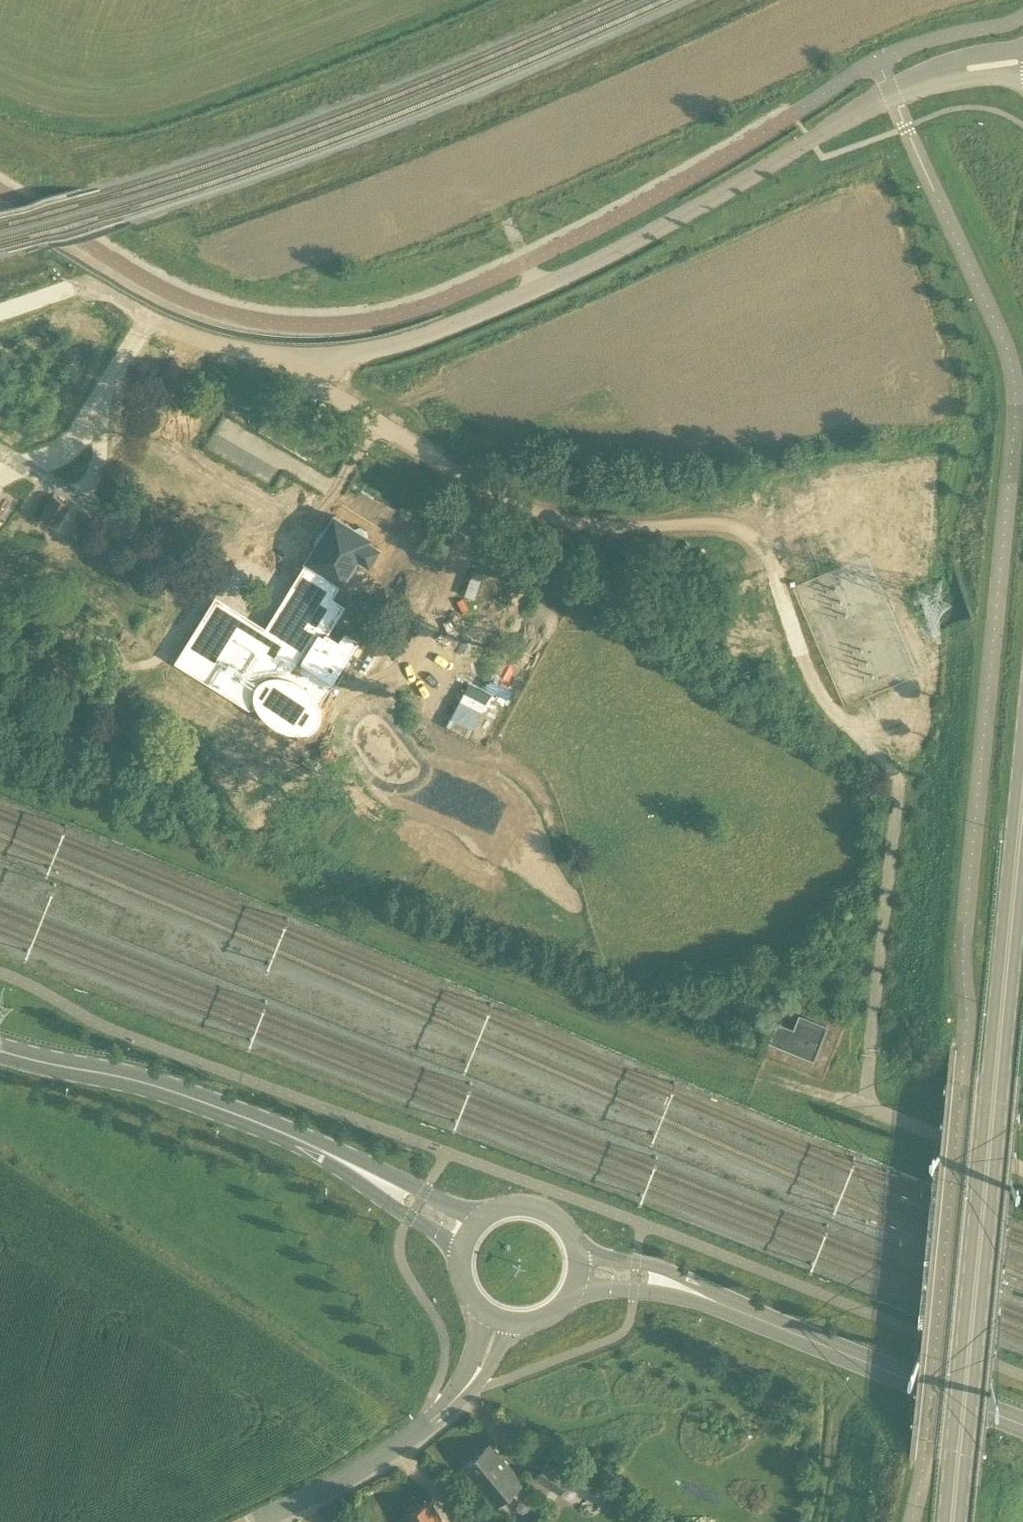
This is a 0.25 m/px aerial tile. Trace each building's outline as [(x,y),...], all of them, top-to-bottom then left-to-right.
[(57,527),(70,505),(52,493),(38,515),(57,527)] [(166,635),(166,637),(167,639),(167,641),(167,643),(168,646),(169,648),(170,650),(170,651),(171,652),(172,654),(173,655),(174,657),(176,660),(177,661),(178,662),(179,663),(180,664),(181,665),(182,665),(183,666),(185,668),(186,668),(187,669),(188,670),(191,671),(194,673),(196,674),(197,674),(198,675),(201,676),(203,677),(206,677),(208,677),(209,678),(211,678),(213,678),(216,678),(218,678),(220,678),(223,677),(224,677),(225,676),(227,676),(228,675),(229,675),(230,674),(231,673),(232,673),(233,672),(234,671),(235,669),(236,669),(237,668),(237,667),(238,666),(238,665),(238,664),(239,663),(239,662),(239,661),(239,660),(240,659),(240,658),(264,653),(265,654),(265,655),(266,657),(267,658),(269,660),(270,662),(272,663),(273,665),(275,667),(277,668),(278,669),(281,671),(283,673),(285,673),(287,674),(288,675),(290,676),(293,677),(294,677),(296,678),(298,678),(301,678),(303,679),(305,679),(308,679),(310,679),(312,678),(314,678),(316,677),(318,676),(320,675),(322,673),(324,672),(325,670),(326,668),(327,666),(328,664),(328,662),(328,660),(328,658),(328,656),(327,654),(327,652),(326,650),(326,649),(325,648),(325,647),(324,646),(324,645),(323,645),(323,644),(323,643),(322,643),(322,642),(321,642),(321,641),(320,640),(320,639),(319,639),(326,628),(337,634),(353,608),(336,597),(358,563),(369,544),(355,535),(335,522),(307,567),(286,554),(270,580),(228,553),(213,577),(204,571),(169,625),(169,627),(168,628),(168,629),(167,631),(167,633),(166,635)] [(777,1022),(770,1040),(813,1057),(826,1025),(799,1014),(793,1028),(777,1022)] [(492,1443),(464,1466),(495,1504),(523,1481),(492,1443)] [(587,1494),(596,1480),(575,1466),(569,1476),(547,1461),(537,1477),(559,1491),(566,1480),(587,1494)] [(406,1507),(406,1512),(412,1521),(444,1521),(431,1498),(421,1504),(416,1502),(406,1507)]
